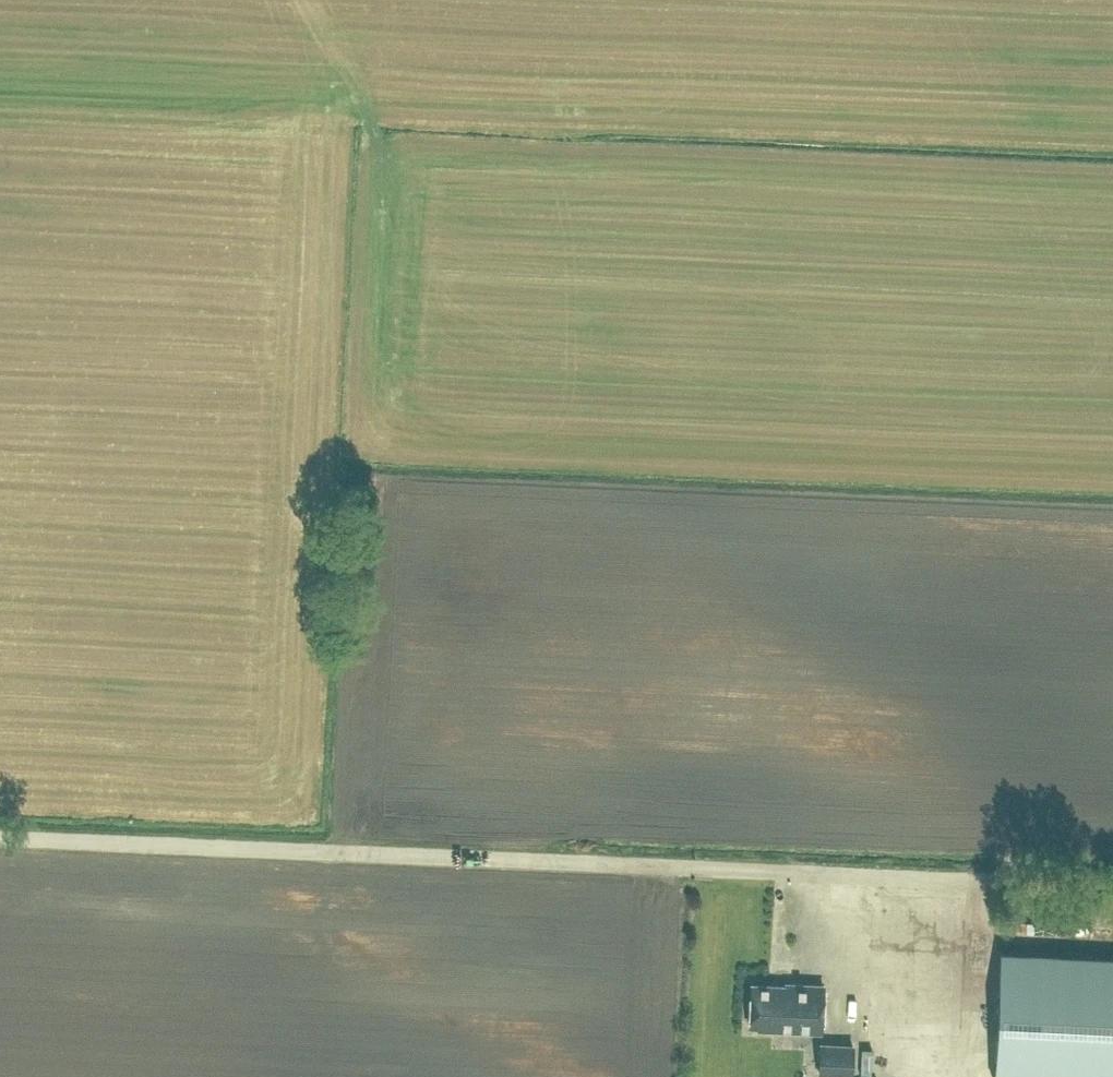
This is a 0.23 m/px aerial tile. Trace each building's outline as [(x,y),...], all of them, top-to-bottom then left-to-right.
[(1002,912),(1002,923),(1025,924),(1025,913),(1002,912)] [(999,949),(993,1076),(1112,1076),(1112,955),(999,949)] [(786,984),(751,982),(749,1024),(758,1024),(760,1027),(821,1029),(823,983),(786,982),(786,984)] [(852,1044),(820,1042),(819,1070),(851,1072),(852,1044)]
